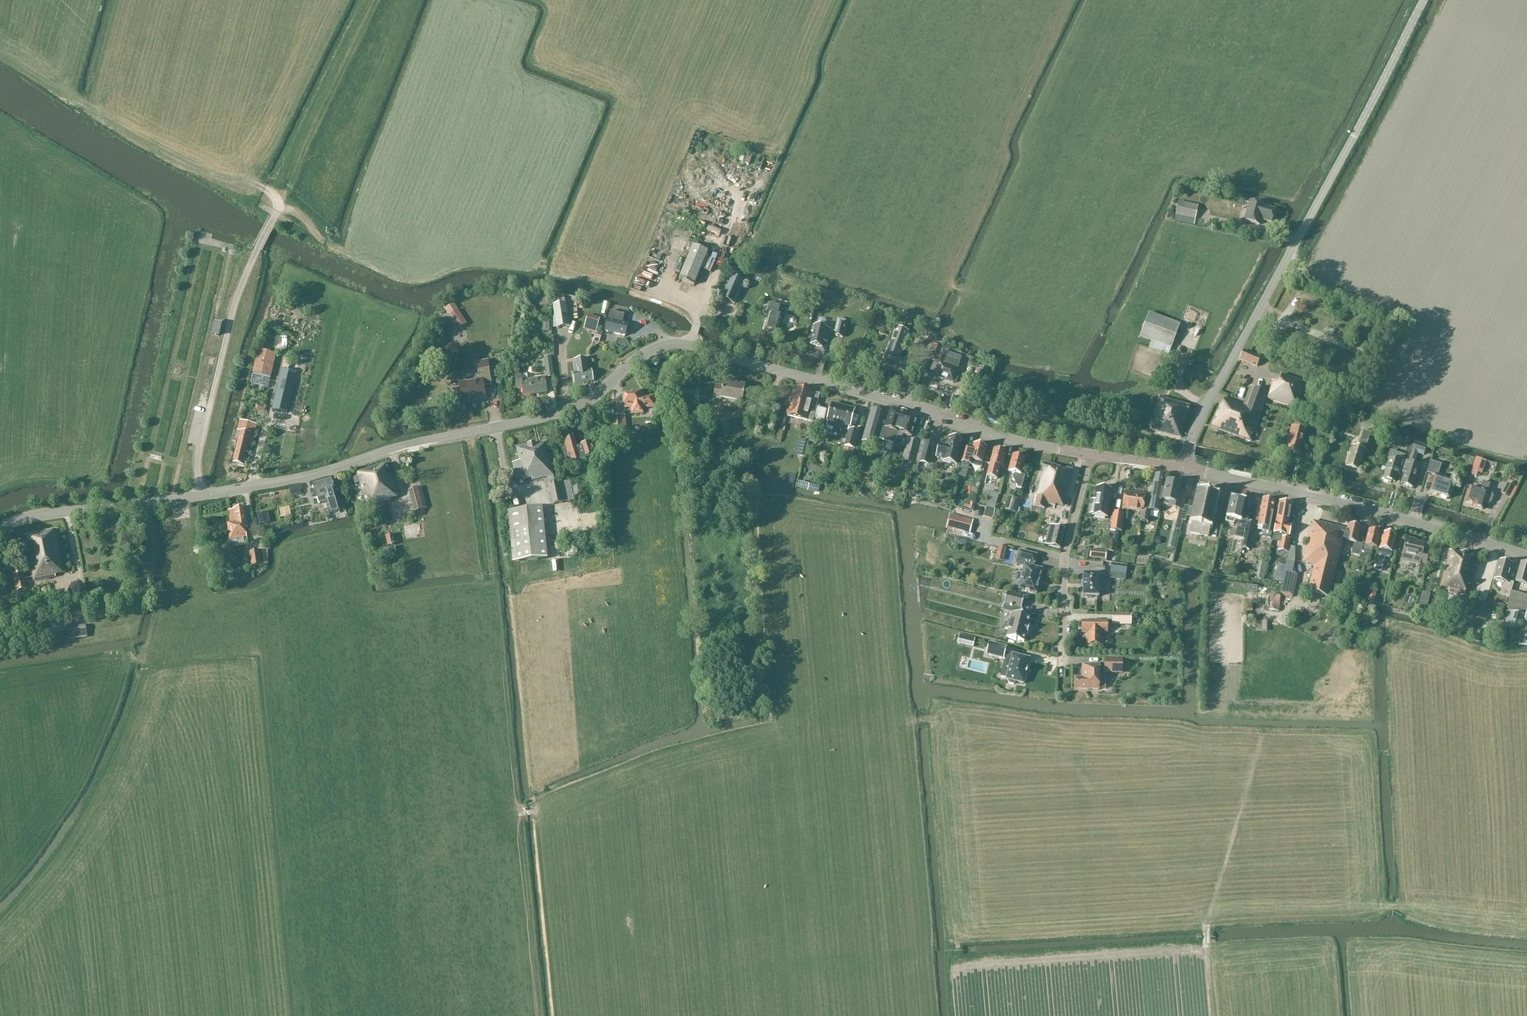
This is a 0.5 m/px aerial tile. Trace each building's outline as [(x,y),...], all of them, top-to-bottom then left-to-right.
[(741,163),(746,155),(742,152),(737,161),(741,163)] [(1249,201),(1244,221),(1260,226),(1261,221),(1272,224),(1276,209),(1265,206),(1266,205),(1249,201)] [(1197,208),(1178,204),(1176,215),(1175,221),(1194,225),(1197,208)] [(680,279),(695,286),(709,252),(694,246),(680,279)] [(643,270),(654,273),(656,268),(644,265),(643,270)] [(735,305),(745,281),(731,276),(721,299),(735,305)] [(631,289),(643,292),(645,286),(633,283),(631,289)] [(446,309),(449,314),(457,308),(454,303),(446,309)] [(551,328),(567,326),(570,325),(566,303),(553,305),(554,315),(552,315),(551,328)] [(785,311),(778,308),(770,305),(767,314),(771,315),(767,331),(778,334),(783,318),(785,311)] [(628,324),(623,323),(625,315),(607,311),(605,319),(608,320),(605,333),(625,337),(628,324)] [(1171,348),(1180,325),(1149,314),(1141,337),(1151,341),(1149,348),(1152,349),(1168,355),(1171,348)] [(588,315),(587,320),(598,324),(600,319),(588,315)] [(813,333),(810,345),(823,348),(824,342),(828,343),(831,330),(828,329),(826,329),(827,325),(826,320),(821,319),(818,322),(817,326),(815,325),(815,326),(813,325),(811,333),(813,333)] [(839,321),(835,336),(843,338),(847,323),(839,321)] [(212,335),(218,337),(221,325),(215,324),(212,335)] [(896,328),(883,365),(905,373),(907,370),(911,371),(913,366),(908,364),(909,363),(900,359),(908,336),(909,332),(896,328)] [(595,335),(593,343),(599,344),(601,337),(595,335)] [(927,353),(932,339),(924,337),(921,345),(924,346),(923,352),(927,353)] [(623,340),(619,343),(623,350),(627,347),(623,340)] [(258,350),(253,373),(271,377),(276,354),(258,350)] [(1256,367),(1261,358),(1244,351),(1240,360),(1256,367)] [(943,352),(935,378),(953,384),(958,369),(952,367),(955,356),(943,352)] [(551,353),(541,354),(541,358),(544,358),(547,378),(554,376),(551,357),(552,357),(551,353)] [(576,385),(594,382),(592,371),(589,371),(587,359),(575,361),(577,373),(574,374),(576,385)] [(462,404),(471,403),(487,400),(485,387),(492,386),(489,369),(490,369),(488,360),(476,362),(477,371),(478,371),(479,380),(458,384),(459,388),(451,389),(453,401),(461,399),(462,404)] [(976,380),(983,383),(988,370),(980,368),(976,380)] [(287,414),(297,373),(283,370),(273,411),(287,414)] [(521,375),(515,376),(517,390),(522,389),(523,397),(548,394),(546,378),(528,380),(527,375),(522,376),(521,375)] [(1269,394),(1267,399),(1296,409),(1304,383),(1281,375),(1279,382),(1278,383),(1271,382),(1267,394),(1269,394)] [(743,405),(746,387),(734,384),(735,382),(724,379),(723,386),(716,385),(713,398),(721,400),(721,401),(743,405)] [(1269,394),(1267,394),(1254,388),(1250,387),(1243,406),(1224,399),(1220,407),(1219,407),(1211,427),(1251,443),(1267,399),(1269,394)] [(812,422),(820,395),(794,389),(787,416),(806,421),(812,422)] [(655,398),(642,398),(641,392),(632,393),(633,396),(625,396),(625,398),(624,400),(624,403),(625,404),(625,406),(627,406),(627,408),(631,407),(632,415),(644,415),(643,409),(655,409),(655,398)] [(1187,417),(1190,405),(1159,397),(1153,421),(1150,430),(1181,438),(1187,417)] [(1197,405),(1202,407),(1206,399),(1201,397),(1197,405)] [(850,428),(854,410),(832,404),(827,422),(850,428)] [(257,406),(255,414),(264,417),(265,409),(257,406)] [(816,420),(814,427),(822,429),(824,422),(823,422),(826,410),(819,408),(816,420)] [(891,409),(885,428),(884,429),(898,433),(911,438),(919,417),(891,409)] [(883,414),(871,411),(862,443),(875,446),(875,444),(878,444),(879,439),(894,445),(898,433),(884,429),(885,428),(880,426),(883,414)] [(624,417),(612,417),(613,440),(627,439),(626,434),(625,434),(624,417)] [(244,466),(247,453),(250,454),(257,426),(240,422),(238,431),(241,432),(233,463),(244,466)] [(1299,455),(1306,430),(1291,426),(1285,452),(1299,455)] [(1372,435),(1381,438),(1384,431),(1374,428),(1372,435)] [(859,434),(849,430),(842,457),(852,460),(859,434)] [(1365,451),(1370,434),(1364,432),(1359,449),(1353,447),(1346,468),(1358,472),(1365,451)] [(925,441),(919,463),(927,465),(931,450),(932,450),(936,437),(928,435),(926,441),(925,441)] [(963,442),(949,438),(946,448),(939,446),(936,458),(943,460),(943,461),(957,465),(963,442)] [(1426,447),(1427,441),(1416,438),(1415,443),(1409,463),(1408,463),(1406,463),(1402,473),(1404,474),(1401,485),(1412,488),(1419,467),(1414,465),(1418,454),(1424,455),(1426,447)] [(567,450),(564,450),(569,466),(582,462),(581,460),(595,456),(592,444),(578,448),(575,439),(564,442),(567,450)] [(918,444),(909,442),(904,461),(913,464),(918,444)] [(523,478),(523,481),(532,479),(533,481),(547,479),(552,505),(575,502),(571,482),(556,484),(548,443),(517,449),(519,462),(513,463),(516,480),(523,478)] [(974,445),(973,449),(966,447),(961,463),(981,468),(987,448),(974,445)] [(1002,469),(1006,454),(993,450),(989,465),(986,477),(997,480),(999,475),(1000,475),(1000,473),(1002,469)] [(1400,472),(1403,463),(1405,456),(1390,451),(1387,459),(1389,459),(1383,479),(1395,483),(1398,472),(1400,472)] [(1013,480),(1016,487),(1022,489),(1025,476),(1021,475),(1026,460),(1012,456),(1008,472),(1014,474),(1013,480)] [(1477,477),(1482,460),(1477,459),(1471,476),(1477,477)] [(1448,500),(1453,482),(1437,477),(1441,466),(1430,462),(1426,474),(1435,477),(1429,494),(1448,500)] [(373,512),(372,507),(390,502),(390,501),(398,498),(388,463),(357,473),(358,476),(353,478),(355,484),(360,483),(369,513),(373,512)] [(1062,506),(1072,471),(1043,463),(1040,474),(1033,505),(1033,506),(1044,508),(1045,504),(1055,507),(1055,505),(1062,506)] [(1161,504),(1159,504),(1163,477),(1154,476),(1150,501),(1145,501),(1144,509),(1142,509),(1142,513),(1141,513),(1140,522),(1148,523),(1149,513),(1150,512),(1159,514),(1161,504)] [(331,481),(312,486),(316,500),(326,497),(328,503),(326,504),(329,516),(340,513),(339,511),(337,502),(331,481)] [(1488,493),(1490,484),(1482,482),(1480,490),(1470,487),(1465,503),(1475,506),(1475,508),(1482,510),(1484,503),(1489,505),(1492,503),(1493,497),(1492,495),(1487,493),(1488,493)] [(1508,497),(1514,486),(1508,483),(1502,494),(1508,497)] [(1183,505),(1186,497),(1179,495),(1181,486),(1166,484),(1162,502),(1168,503),(1167,508),(1179,510),(1177,520),(1185,522),(1189,507),(1183,505)] [(1107,518),(1111,491),(1097,489),(1095,501),(1092,501),(1090,513),(1093,514),(1093,516),(1107,518)] [(995,510),(999,494),(990,491),(985,508),(987,508),(984,520),(994,522),(997,511),(995,510)] [(1189,507),(1187,516),(1191,517),(1189,524),(1190,524),(1189,534),(1208,538),(1210,528),(1212,529),(1219,497),(1196,491),(1193,508),(1189,507)] [(1145,501),(1146,495),(1124,492),(1123,497),(1122,504),(1122,510),(1141,513),(1142,513),(1142,509),(1144,509),(1145,501)] [(1015,513),(1019,499),(1009,497),(1005,511),(1015,513)] [(1242,517),(1246,502),(1230,498),(1226,518),(1226,523),(1234,525),(1235,520),(1238,520),(1237,531),(1235,538),(1244,540),(1247,524),(1248,518),(1242,517)] [(342,500),(337,502),(339,511),(345,510),(342,500)] [(1270,529),(1275,502),(1262,500),(1257,526),(1264,528),(1262,537),(1270,539),(1272,529),(1270,529)] [(424,502),(412,505),(414,512),(426,509),(424,502)] [(1279,503),(1274,532),(1291,535),(1292,525),(1289,524),(1292,505),(1279,503)] [(561,514),(579,510),(578,504),(560,508),(561,514)] [(246,530),(249,529),(245,507),(233,509),(228,510),(231,530),(229,531),(230,541),(247,538),(246,530)] [(513,563),(548,559),(543,508),(508,511),(513,563)] [(260,525),(267,523),(265,513),(257,515),(260,525)] [(1123,514),(1120,513),(1114,513),(1111,530),(1121,532),(1123,514)] [(973,521),(950,515),(947,527),(970,533),(973,521)] [(1313,522),(1302,563),(1305,564),(1313,567),(1308,592),(1329,598),(1341,549),(1344,549),(1346,542),(1343,541),(1347,530),(1313,522)] [(1249,551),(1255,526),(1247,524),(1244,540),(1242,549),(1249,551)] [(1343,541),(1346,542),(1354,544),(1351,555),(1359,556),(1362,544),(1358,543),(1362,529),(1361,529),(1359,526),(1355,526),(1354,527),(1348,525),(1347,530),(1343,541)] [(1050,526),(1047,537),(1052,538),(1050,546),(1060,549),(1065,529),(1050,526)] [(1381,534),(1376,532),(1375,531),(1372,530),(1370,531),(1368,531),(1364,545),(1362,545),(1360,551),(1358,561),(1367,564),(1370,553),(1371,554),(1372,548),(1377,549),(1381,534)] [(56,576),(65,574),(56,531),(25,537),(34,583),(56,578),(56,576)] [(1172,532),(1168,548),(1174,549),(1178,533),(1172,532)] [(1379,550),(1375,567),(1382,568),(1384,561),(1385,557),(1389,558),(1391,557),(1392,553),(1396,537),(1394,536),(1394,535),(1389,533),(1388,535),(1383,534),(1379,550)] [(393,535),(386,537),(387,547),(395,546),(393,535)] [(1288,554),(1291,540),(1281,538),(1278,552),(1288,554)] [(1425,566),(1425,565),(1428,553),(1422,551),(1424,546),(1414,544),(1415,542),(1407,540),(1403,555),(1402,562),(1420,566),(1418,574),(1424,575),(1426,566),(1425,566)] [(1107,552),(1114,553),(1116,544),(1109,543),(1107,552)] [(395,547),(384,549),(385,555),(396,553),(395,547)] [(1003,561),(1005,548),(999,547),(997,560),(1003,561)] [(252,568),(262,566),(259,551),(249,553),(252,568)] [(1019,590),(1036,594),(1042,570),(1032,567),(1033,563),(1035,564),(1037,556),(1019,551),(1017,559),(1027,562),(1026,566),(1025,566),(1019,590)] [(1105,561),(1106,553),(1091,551),(1090,560),(1105,561)] [(1467,598),(1477,558),(1470,555),(1452,551),(1449,551),(1440,588),(1442,589),(1449,590),(1448,593),(1459,596),(1467,598)] [(1510,582),(1514,565),(1500,561),(1495,580),(1505,583),(1501,595),(1510,598),(1514,584),(1510,582)] [(1293,596),(1298,575),(1292,574),(1294,563),(1287,562),(1286,566),(1283,583),(1281,593),(1293,596)] [(1111,563),(1110,571),(1126,573),(1127,565),(1111,563)] [(1526,586),(1526,564),(1522,563),(1516,582),(1526,586)] [(1278,564),(1274,581),(1283,583),(1286,566),(1278,564)] [(1087,598),(1091,599),(1093,597),(1098,597),(1099,589),(1104,589),(1104,569),(1090,568),(1090,575),(1083,575),(1083,597),(1086,597),(1087,598)] [(16,593),(27,590),(23,573),(13,575),(16,593)] [(1503,627),(1520,632),(1525,615),(1526,616),(1526,611),(1526,595),(1513,591),(1503,627)] [(1419,604),(1418,610),(1428,613),(1430,606),(1427,606),(1430,594),(1422,592),(1419,604)] [(1024,642),(1026,635),(1027,635),(1030,626),(1028,625),(1030,618),(1019,615),(1020,609),(1021,609),(1024,598),(1007,593),(1004,605),(1014,607),(1011,621),(1008,621),(1006,629),(1008,630),(1006,638),(1024,642)] [(1279,612),(1281,596),(1266,594),(1265,609),(1269,610),(1279,612)] [(1503,616),(1505,607),(1494,603),(1491,613),(1503,616)] [(1131,625),(1131,615),(1113,615),(1112,625),(1131,625)] [(1106,633),(1106,622),(1083,622),(1082,633),(1089,633),(1089,644),(1100,644),(1100,633),(1106,633)] [(1016,682),(1024,684),(1030,659),(1013,655),(1012,655),(1005,653),(1006,647),(990,644),(987,655),(1012,661),(1007,680),(1009,681),(1010,682),(1014,684),(1016,682)] [(1121,670),(1121,660),(1105,659),(1105,669),(1121,670)] [(1099,690),(1099,666),(1082,665),(1082,678),(1077,678),(1076,690),(1099,690)]
